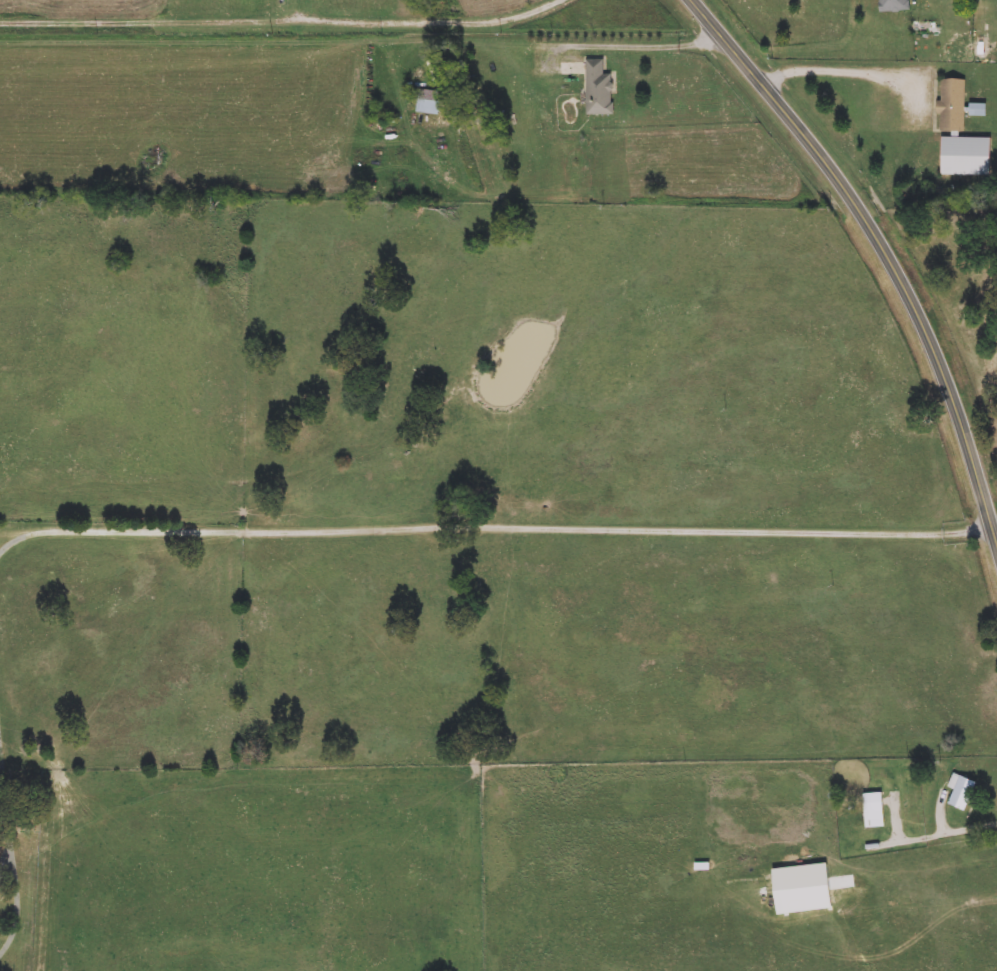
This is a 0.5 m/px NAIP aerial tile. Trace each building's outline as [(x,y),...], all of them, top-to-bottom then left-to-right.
[(879,12),(879,0),(907,0),(907,12),(879,12)] [(587,115),(587,59),(604,59),(604,75),(613,75),(613,115),(587,115)] [(965,79),(965,131),(940,131),(940,79),(965,79)] [(442,92),(439,115),(418,112),(421,89),(442,92)] [(987,103),(987,116),(968,116),(969,103),(987,103)] [(942,137),(991,137),(991,175),(942,175),(942,137)] [(954,808),(951,779),(971,777),(974,806),(954,808)] [(838,822),(838,805),(873,805),(873,822),(838,822)]
